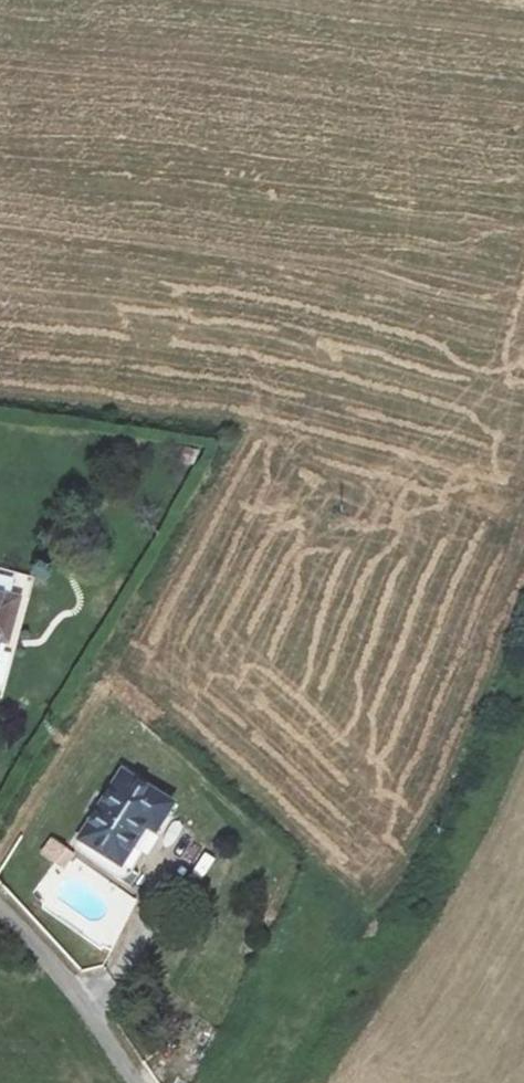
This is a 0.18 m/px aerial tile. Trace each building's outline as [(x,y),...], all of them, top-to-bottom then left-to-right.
[(5,646),(17,600),(0,596),(0,645),(5,646)] [(120,770),(77,837),(126,869),(170,802),(120,770)] [(48,838),(38,854),(61,869),(71,854),(48,838)]
